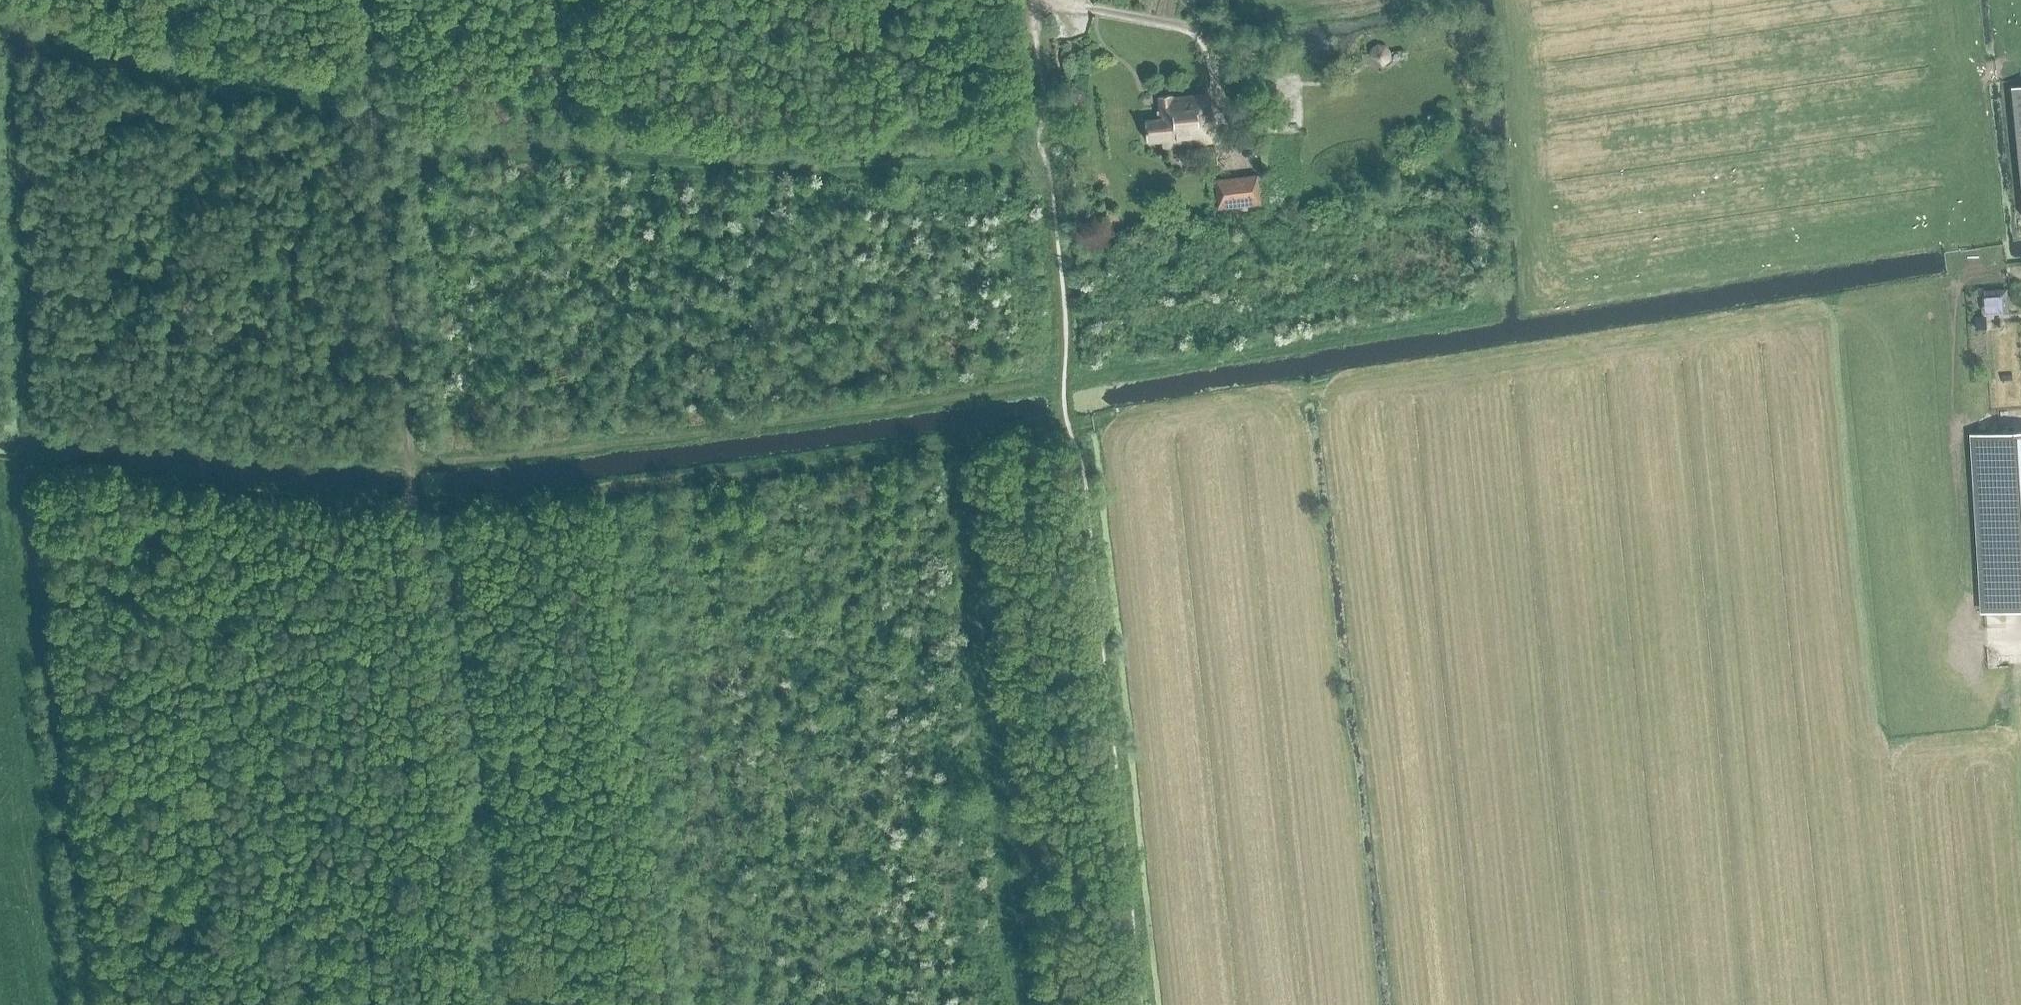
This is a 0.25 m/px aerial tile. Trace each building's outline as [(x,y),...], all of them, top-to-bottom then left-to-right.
[(1370,49),(1368,58),(1373,59),(1380,63),(1383,68),(1390,62),(1391,53),(1386,46),(1377,44),(1370,49)] [(2011,92),(2020,192),(2020,91),(2011,92)] [(1210,142),(1205,96),(1170,99),(1170,96),(1157,97),(1160,120),(1142,121),(1144,141),(1161,140),(1161,147),(1171,146),(1170,143),(1183,142),(1184,144),(1210,142)] [(1218,211),(1240,208),(1241,212),(1255,210),(1254,206),(1261,205),(1257,176),(1215,181),(1218,211)] [(2007,289),(1987,290),(1988,311),(2008,311),(2007,289)] [(1976,437),(1985,614),(2020,612),(2020,435),(1976,437)]
